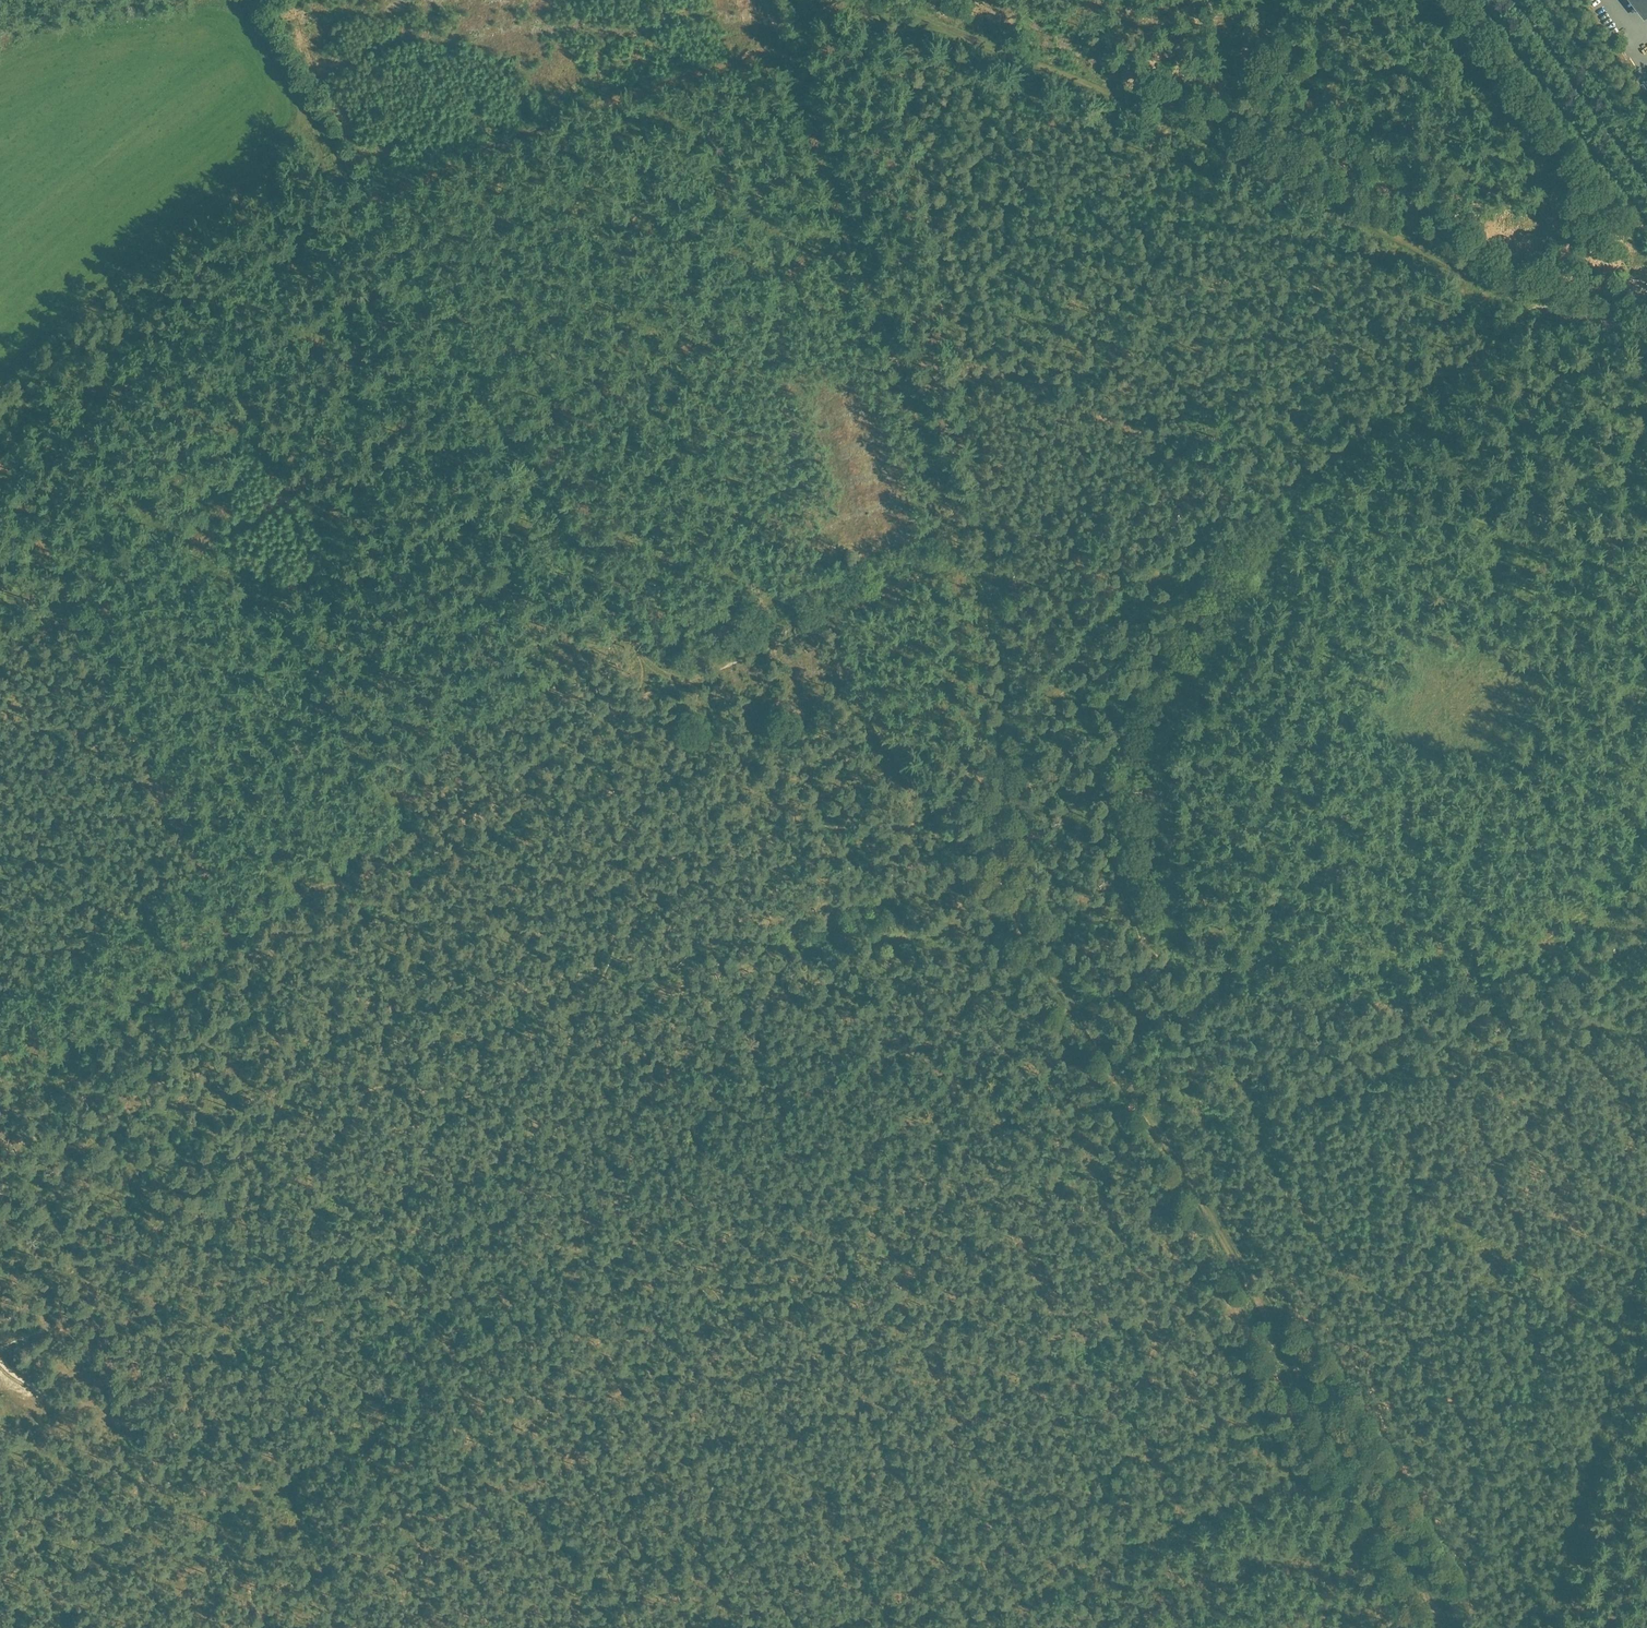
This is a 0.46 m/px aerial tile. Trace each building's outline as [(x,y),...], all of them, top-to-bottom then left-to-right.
[(1646,11),(1646,10),(1646,0),(1639,0),(1646,11)] [(77,1349),(68,1358),(74,1364),(83,1356),(77,1349)]
